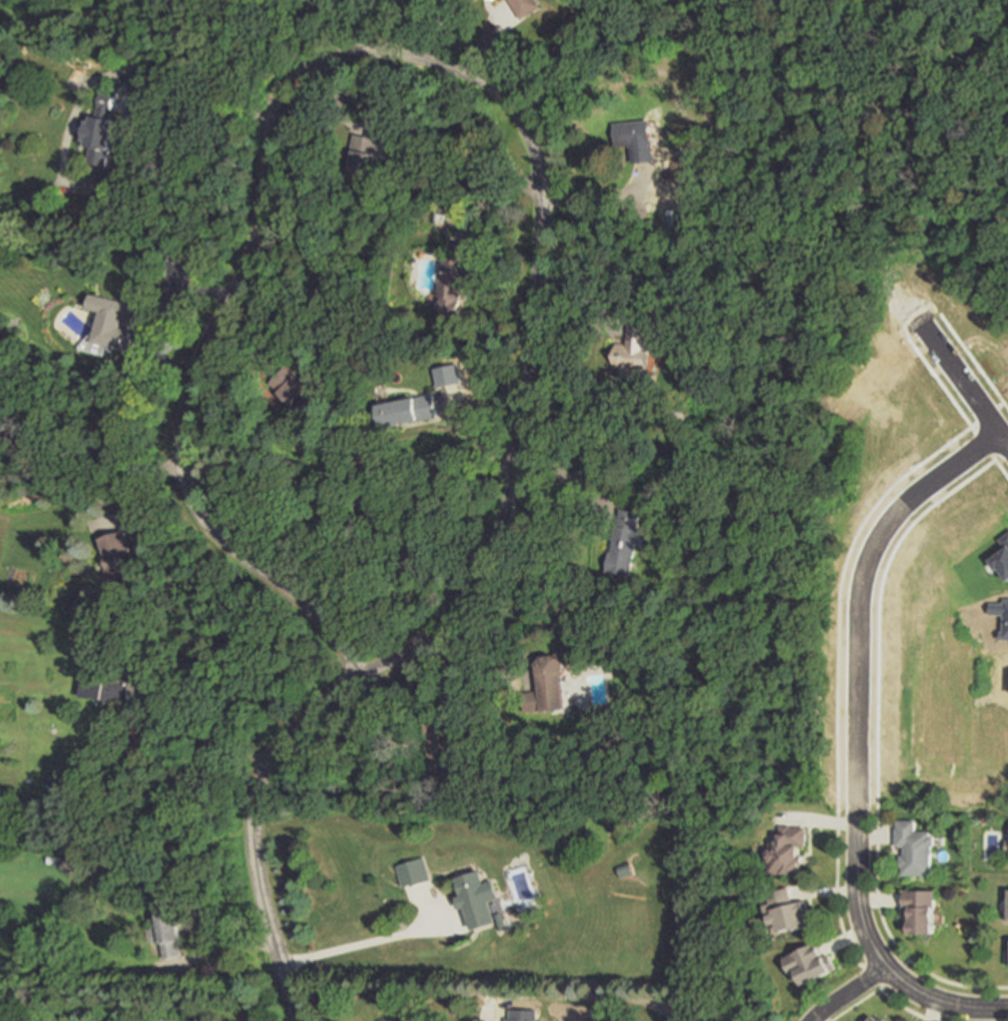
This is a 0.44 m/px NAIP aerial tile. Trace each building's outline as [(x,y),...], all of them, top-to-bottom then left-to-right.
[(523,19),(511,0),(538,0),(542,6),(523,19)] [(101,88),(119,90),(116,106),(114,106),(112,119),(114,120),(108,152),(118,154),(112,196),(93,193),(98,164),(89,163),(92,143),(86,142),(90,120),(94,120),(95,112),(97,113),(101,88)] [(614,122),(650,118),(654,160),(633,162),(631,144),(617,145),(614,122)] [(373,179),(349,173),(355,147),(352,146),(355,132),(383,139),(373,179)] [(447,213),(432,211),(433,200),(449,203),(447,213)] [(452,242),(475,244),(474,262),(471,262),(470,274),(465,273),(462,317),(440,315),(441,298),(439,298),(442,259),(450,260),(452,242)] [(181,253),(180,263),(172,262),(173,252),(181,253)] [(142,353),(94,342),(102,310),(96,309),(100,294),(137,303),(134,317),(125,315),(123,327),(147,333),(142,353)] [(629,319),(653,321),(647,369),(633,368),(632,377),(620,375),(621,367),(614,366),(617,342),(626,343),(629,319)] [(327,390),(306,414),(271,382),(287,365),(300,377),(306,371),(327,390)] [(379,404),(435,393),(440,417),(383,428),(379,404)] [(631,574),(608,570),(615,523),(617,524),(620,509),(639,511),(637,527),(652,530),(650,545),(635,543),(631,574)] [(126,530),(134,561),(132,591),(106,587),(108,562),(100,538),(126,530)] [(551,642),(572,655),(560,671),(564,709),(526,712),(524,692),(538,690),(535,660),(551,642)] [(82,696),(85,673),(132,680),(133,669),(155,672),(149,720),(128,717),(129,702),(82,696)] [(899,820),(919,820),(919,830),(933,830),(933,835),(937,835),(937,853),(934,853),(934,874),(907,874),(907,865),(903,865),(903,854),(907,854),(907,845),(899,846),(899,820)] [(802,873),(771,873),(772,836),(778,836),(778,826),(806,827),(806,847),(802,847),(802,873)] [(430,881),(412,886),(411,884),(404,887),(397,865),(423,857),(430,881)] [(636,872),(622,877),(619,868),(632,863),(636,872)] [(454,882),(478,874),(482,886),(492,883),(498,902),(489,905),(495,926),(471,933),(464,911),(460,912),(456,901),(460,899),(454,882)] [(770,893),(791,887),(795,903),(807,900),(814,925),(782,934),(779,924),(773,925),(772,919),(768,920),(764,905),(772,903),(770,893)] [(904,890),(936,889),(937,933),(912,934),(911,908),(905,908),(904,890)] [(115,906),(108,907),(107,900),(113,899),(115,906)] [(156,903),(171,900),(180,945),(176,946),(179,958),(164,961),(155,919),(159,919),(156,903)] [(785,959),(819,941),(826,956),(830,954),(838,969),(806,985),(798,971),(793,974),(785,959)]
